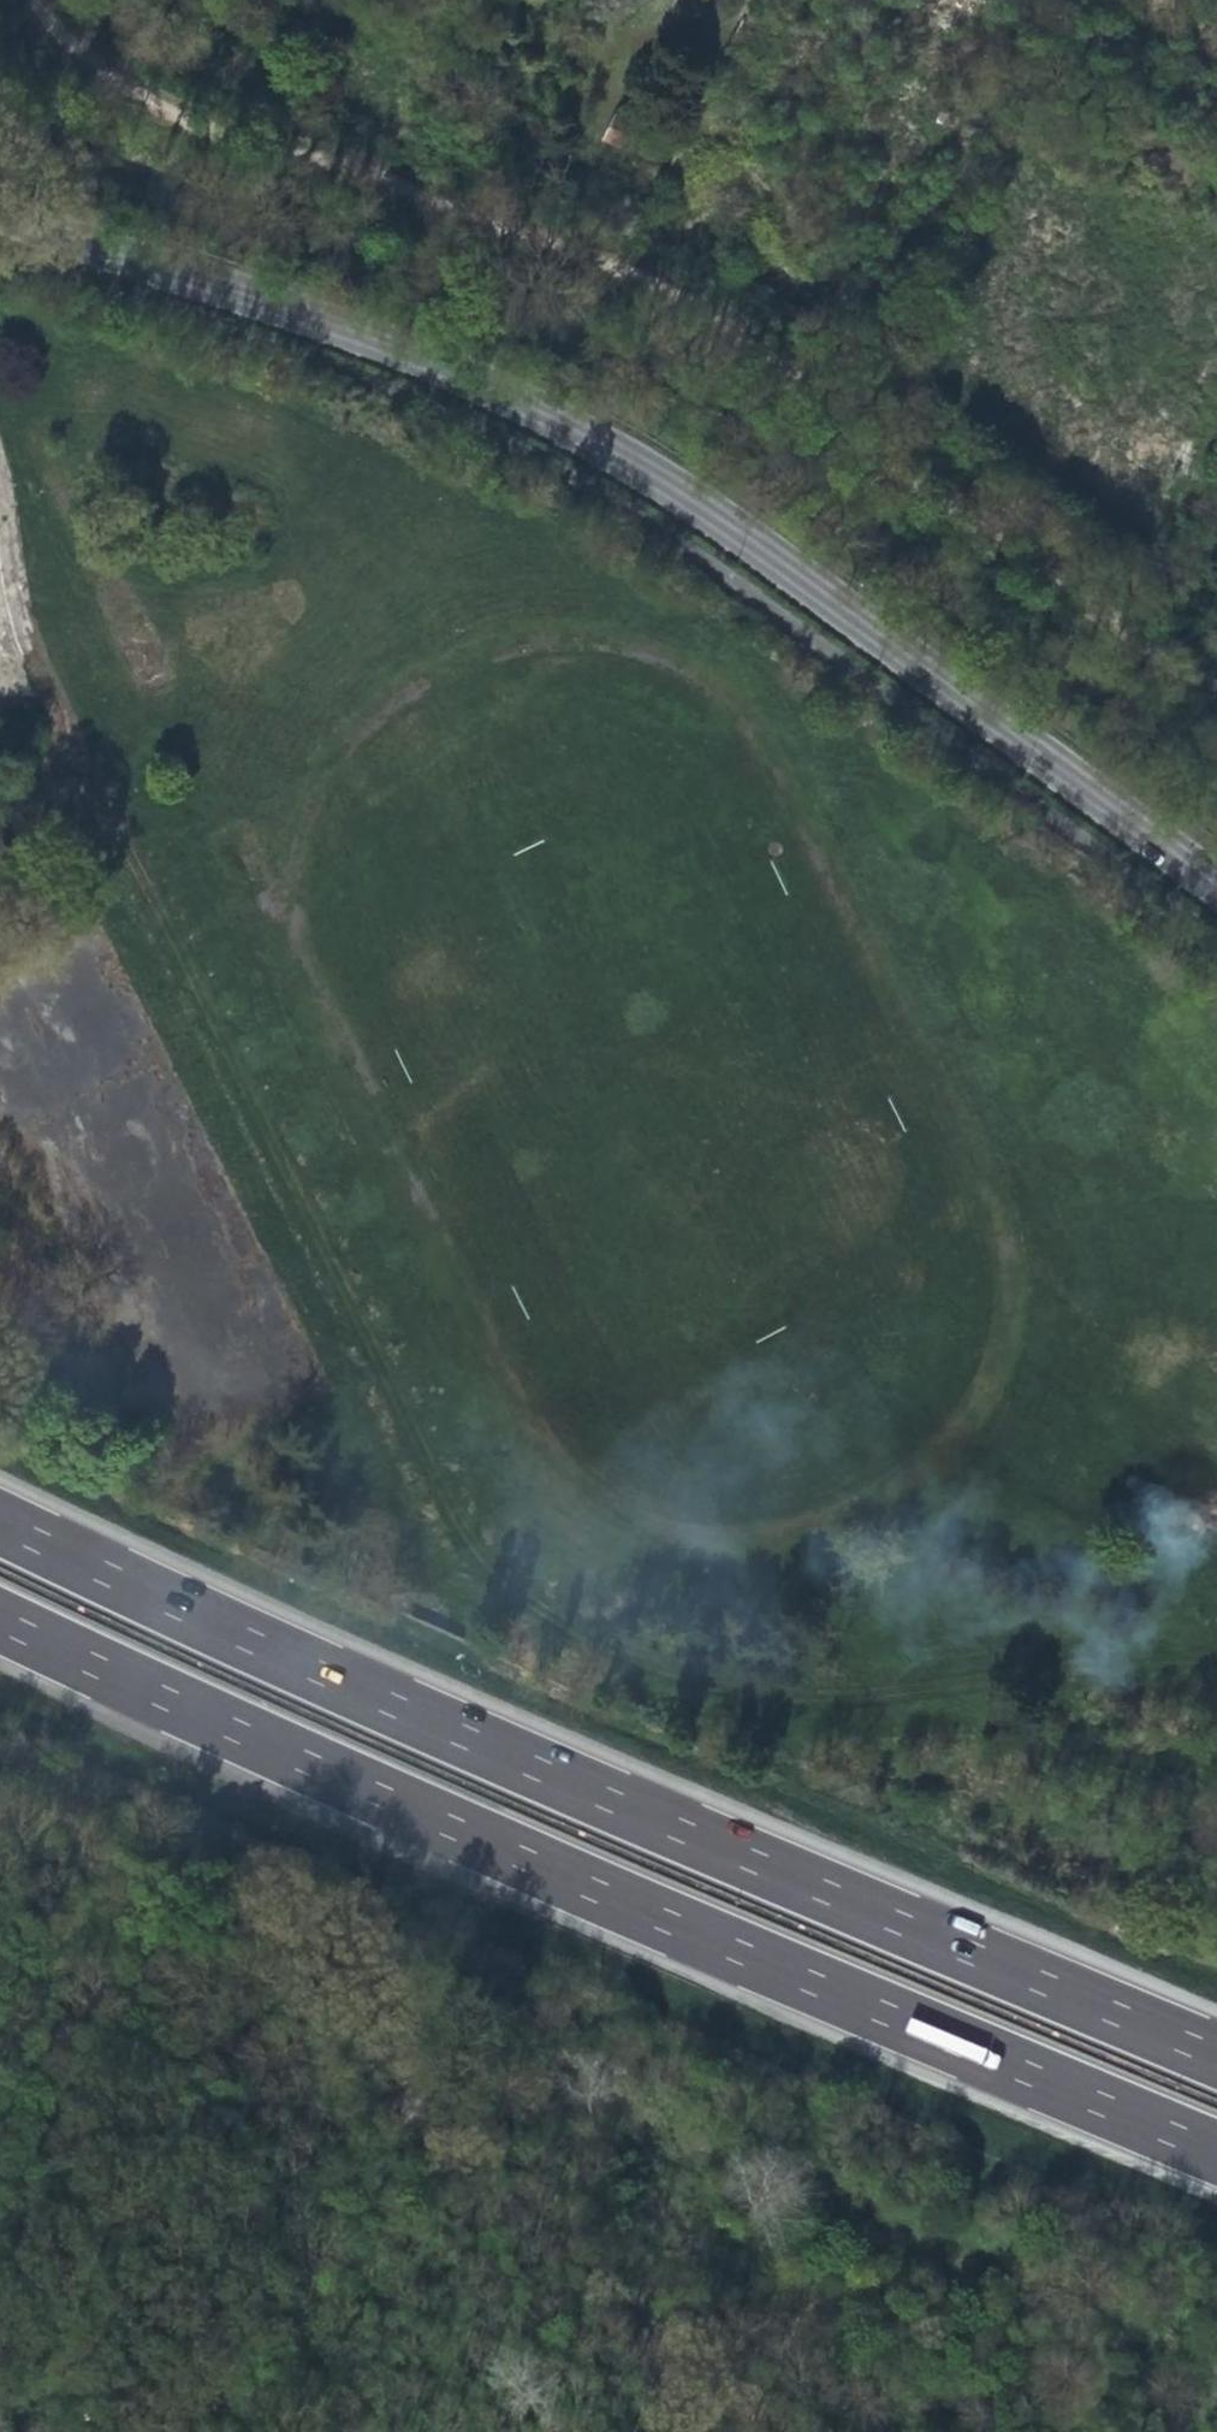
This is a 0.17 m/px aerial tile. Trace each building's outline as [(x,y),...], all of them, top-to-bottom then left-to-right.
[(638,126),(615,114),(603,138),(628,150),(638,126)]
